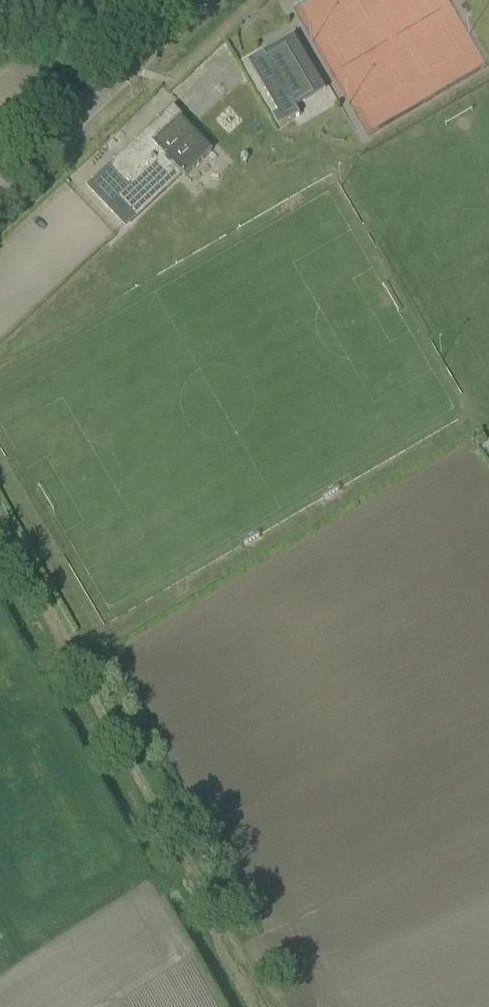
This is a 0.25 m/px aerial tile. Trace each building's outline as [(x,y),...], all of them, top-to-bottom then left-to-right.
[(273,117),(280,128),(301,116),(295,106),(314,95),(287,48),(272,56),(273,58),(268,61),(264,54),(249,63),(279,114),(273,117)] [(171,110),(88,188),(121,223),(178,169),(184,176),(186,177),(213,152),(182,119),(181,120),(171,110)]
